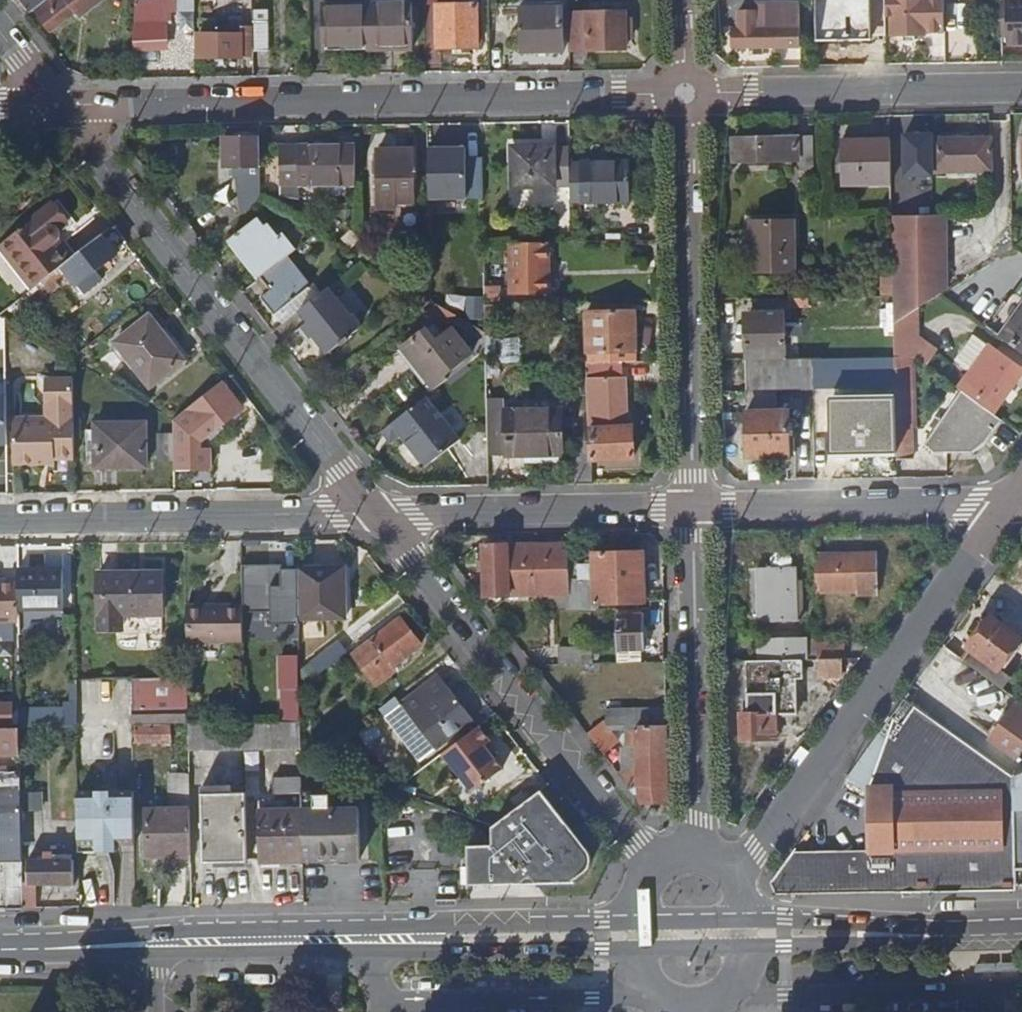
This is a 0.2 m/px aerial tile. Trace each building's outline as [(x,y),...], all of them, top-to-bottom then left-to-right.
[(32,9),(35,7),(44,0),(25,0),(32,9)] [(35,7),(53,29),(77,10),(81,15),(101,0),(44,0),(35,7)] [(739,10),(739,27),(734,27),(734,46),(749,46),(749,54),(763,54),(763,45),(803,45),(803,0),(755,0),(755,3),(744,3),(744,10),(739,10)] [(828,34),(865,33),(865,16),(873,16),(872,0),(828,0),(828,34)] [(887,16),(893,16),(893,35),(907,35),(907,41),(916,41),(916,35),(929,34),(929,32),(945,32),(944,0),(887,0),(887,16)] [(1011,0),(1002,0),(1003,27),(1009,27),(1010,42),(1021,41),(1021,0),(1011,0)] [(322,3),(322,43),(378,41),(377,49),(392,48),(392,35),(412,36),(412,1),(322,3)] [(461,7),(434,7),(435,47),(478,46),(477,6),(461,7)] [(561,7),(518,7),(519,50),(563,49),(561,7)] [(626,7),(567,8),(567,47),(626,47),(626,33),(633,33),(633,14),(626,14),(626,7)] [(268,9),(253,10),(253,26),(253,50),(269,51),(268,9)] [(168,22),(137,23),(138,50),(168,50),(168,22)] [(253,55),(253,50),(253,26),(228,26),(229,34),(209,34),(209,55),(253,55)] [(392,35),(392,48),(412,48),(412,36),(392,35)] [(226,226),(261,198),(261,131),(233,132),(233,136),(226,136),(226,165),(234,165),(234,177),(238,177),(240,197),(218,215),(226,226)] [(460,131),(436,131),(436,160),(460,161),(460,131)] [(907,135),(907,174),(995,172),(994,138),(934,139),(934,135),(907,135)] [(734,139),(734,161),(797,160),(797,137),(734,139)] [(797,137),(797,160),(797,169),(814,170),(814,137),(797,137)] [(843,183),(893,182),(892,139),(843,140),(843,183)] [(570,145),(513,145),(513,186),(571,186),(570,164),(570,145)] [(356,146),(282,147),(283,185),(356,184),(356,146)] [(397,209),(398,202),(398,192),(414,192),(415,150),(378,149),(378,209),(397,209)] [(629,161),(582,163),(570,164),(571,186),(571,201),(629,201),(629,161)] [(398,192),(398,202),(414,202),(414,192),(398,192)] [(37,285),(69,260),(59,246),(54,250),(51,245),(57,241),(58,238),(58,236),(55,233),(67,223),(52,205),(3,244),(37,285)] [(913,216),(894,217),(895,264),(895,275),(914,275),(913,216)] [(947,275),(946,216),(913,216),(914,275),(947,275)] [(257,217),(231,237),(271,290),(262,297),(274,313),(292,299),(300,309),(315,297),(285,259),(296,249),(283,232),(278,237),(269,226),(266,228),(257,217)] [(794,219),(750,220),(751,271),(794,270),(794,219)] [(0,315),(0,317),(11,323),(58,286),(54,281),(64,272),(77,287),(88,279),(94,288),(106,279),(98,270),(117,255),(101,234),(69,260),(37,285),(0,315)] [(551,242),(512,242),(512,292),(551,292),(551,242)] [(977,260),(983,269),(988,265),(996,260),(990,252),(977,260)] [(849,263),(835,263),(835,278),(849,277),(849,263)] [(885,295),(895,295),(895,275),(895,264),(883,265),(885,295)] [(486,331),(486,303),(485,275),(461,274),(462,289),(460,293),(433,278),(434,299),(486,331)] [(895,275),(895,295),(896,325),(915,313),(914,275),(895,275)] [(915,313),(921,309),(946,292),(947,292),(947,275),(914,275),(915,313)] [(991,326),(1003,335),(1021,310),(1021,285),(991,326)] [(349,313),(328,287),(320,294),(315,297),(300,309),(309,320),(305,323),(314,335),(316,334),(330,352),(342,342),(344,344),(352,338),(350,336),(360,328),(361,323),(354,314),(349,313)] [(292,299),(274,313),(282,323),(300,309),(292,299)] [(767,310),(782,310),(782,301),(767,302),(767,310)] [(457,315),(436,303),(427,311),(440,328),(457,315)] [(915,313),(896,325),(896,341),(908,350),(920,335),(921,309),(915,313)] [(745,320),(745,359),(749,359),(784,358),(785,310),(782,310),(767,310),(767,319),(745,320)] [(1021,349),(1021,310),(1003,335),(1021,349)] [(631,311),(583,312),(583,351),(630,351),(631,311)] [(182,360),(148,316),(113,343),(146,387),(182,360)] [(464,366),(471,361),(476,357),(471,352),(450,326),(434,338),(426,328),(400,348),(433,390),(464,366)] [(936,347),(920,335),(908,350),(910,351),(925,362),(936,347)] [(974,398),(998,416),(1021,384),(1021,366),(983,337),(964,363),(979,374),(966,392),(974,398)] [(908,350),(896,341),(896,356),(897,383),(897,400),(897,418),(898,446),(898,460),(913,459),(913,370),(910,370),(910,351),(908,350)] [(476,357),(487,348),(483,344),(482,343),(471,352),(476,357)] [(897,383),(896,356),(784,358),(749,359),(749,412),(747,412),(748,455),(791,454),(790,417),(785,412),(778,412),(778,388),(843,387),(843,384),(897,383)] [(593,363),(594,456),(637,455),(636,424),(627,424),(626,362),(593,363)] [(76,458),(75,377),(54,376),(48,381),(48,397),(54,404),(54,412),(47,417),(15,418),(16,432),(27,432),(28,464),(43,464),(47,459),(76,458)] [(241,410),(221,383),(187,411),(175,421),(175,433),(175,460),(175,471),(211,471),(211,450),(201,450),(201,443),(206,438),(212,434),(225,424),(241,410)] [(428,395),(385,427),(393,437),(399,432),(425,466),(461,438),(428,395)] [(508,453),(507,410),(507,398),(487,399),(489,454),(508,453)] [(982,445),(1002,418),(998,416),(974,398),(941,444),(950,451),(974,450),(982,445)] [(562,409),(507,410),(508,453),(526,453),(526,460),(560,460),(560,453),(563,453),(562,409)] [(898,446),(897,418),(831,419),(831,454),(877,453),(877,437),(884,437),(884,446),(898,446)] [(146,423),(94,423),(95,468),(147,468),(146,423)] [(225,424),(212,434),(216,438),(228,428),(225,424)] [(27,432),(16,432),(16,464),(28,464),(27,432)] [(175,460),(175,433),(159,434),(159,460),(175,460)] [(577,456),(577,484),(594,483),(594,456),(577,456)] [(567,547),(567,544),(515,545),(510,545),(510,595),(568,594),(567,547)] [(484,596),(510,595),(510,545),(483,546),(484,596)] [(594,547),(567,547),(568,594),(594,594),(594,603),(645,602),(644,553),(594,554),(594,547)] [(770,568),(761,568),(761,621),(797,620),(797,568),(791,567),(790,558),(785,553),(775,553),(770,557),(770,568)] [(882,553),(817,554),(818,590),(883,589),(882,553)] [(242,562),(243,604),(243,610),(284,611),(283,562),(242,562)] [(18,568),(18,579),(18,608),(62,607),(61,568),(18,568)] [(343,569),(298,569),(299,618),(344,617),(343,569)] [(162,572),(101,572),(101,628),(125,628),(125,613),(162,612),(162,572)] [(19,620),(18,608),(18,579),(0,579),(0,620),(19,620)] [(243,604),(187,604),(188,642),(244,640),(243,610),(243,604)] [(167,615),(127,616),(127,632),(167,631),(167,615)] [(644,616),(616,616),(616,663),(644,663),(644,616)] [(420,643),(399,617),(351,656),(373,685),(391,671),(389,667),(420,643)] [(968,662),(987,676),(996,665),(1003,670),(1021,644),(1021,636),(996,617),(973,648),(977,651),(968,662)] [(299,648),(299,623),(286,623),(287,649),(299,648)] [(819,658),(818,641),(802,641),(802,638),(757,639),(757,659),(804,658),(819,658)] [(845,641),(818,641),(819,658),(822,658),(843,657),(845,657),(845,641)] [(560,647),(560,663),(593,663),(594,647),(560,647)] [(844,674),(843,657),(822,658),(822,674),(844,674)] [(804,658),(757,659),(747,659),(748,712),(742,712),(742,738),(777,737),(777,712),(799,711),(799,677),(805,677),(804,658)] [(420,761),(472,719),(437,674),(400,704),(385,717),(420,761)] [(400,704),(394,696),(378,709),(385,717),(400,704)] [(924,710),(907,697),(882,731),(892,736),(902,742),(924,710)] [(62,701),(28,702),(29,717),(63,716),(62,701)] [(185,702),(133,703),(133,721),(185,720),(185,702)] [(0,703),(0,723),(12,723),(12,703),(0,703)] [(668,802),(667,710),(600,710),(600,726),(589,735),(605,756),(619,744),(605,726),(623,726),(623,743),(624,742),(625,754),(635,753),(635,764),(620,775),(642,803),(668,802)] [(1001,791),(1001,786),(989,786),(989,770),(979,762),(978,763),(965,753),(970,745),(924,710),(902,742),(892,736),(880,793),(1001,791)] [(1007,710),(985,741),(1014,764),(1021,753),(1021,722),(1007,710)] [(300,722),(246,723),(246,738),(246,746),(301,746),(300,722)] [(246,723),(189,724),(189,747),(246,746),(246,738),(246,723)] [(170,741),(170,724),(135,725),(135,741),(170,741)] [(7,762),(8,767),(0,769),(0,907),(23,906),(22,882),(22,846),(21,810),(20,727),(0,727),(0,764),(7,762)] [(478,727),(442,755),(472,793),(502,769),(492,755),(484,746),(488,742),(490,741),(478,727)] [(496,752),(488,742),(484,746),(492,755),(496,752)] [(1014,786),(1013,779),(970,745),(965,753),(978,763),(979,762),(989,770),(989,786),(1001,786),(1014,786)] [(191,854),(190,773),(169,774),(169,809),(147,809),(148,855),(191,854)] [(301,788),(301,773),(273,773),(273,791),(301,791),(301,788)] [(1013,779),(1014,786),(1016,856),(1017,885),(1021,885),(1021,775),(1013,779)] [(95,791),(78,791),(79,851),(115,851),(115,844),(134,843),(134,790),(109,790),(108,786),(106,785),(102,784),(99,784),(95,791)] [(200,793),(230,793),(229,785),(200,785),(200,793)] [(302,821),(302,862),(360,861),(359,828),(363,828),(362,811),(330,812),(315,812),(315,798),(301,788),(301,791),(302,821)] [(779,894),(1017,890),(1017,885),(1016,856),(962,857),(961,853),(1003,851),(1001,791),(880,793),(880,796),(880,872),(860,872),(860,867),(853,865),(847,865),(799,866),(790,858),(775,879),(774,880),(777,888),(779,894)] [(243,793),(230,793),(200,793),(201,861),(244,861),(243,793)] [(495,831),(493,830),(493,839),(479,847),(466,847),(467,886),(572,885),(572,883),(586,872),(589,867),(590,863),(589,859),(587,854),(539,793),(495,831)] [(315,796),(315,798),(315,812),(330,812),(330,797),(315,796)] [(39,809),(21,810),(22,846),(39,846),(39,809)] [(257,862),(302,862),(302,821),(263,821),(263,810),(256,811),(257,862)] [(22,882),(23,906),(36,906),(36,882),(46,882),(46,890),(57,891),(58,882),(72,881),(72,860),(29,860),(29,881),(22,882)]
